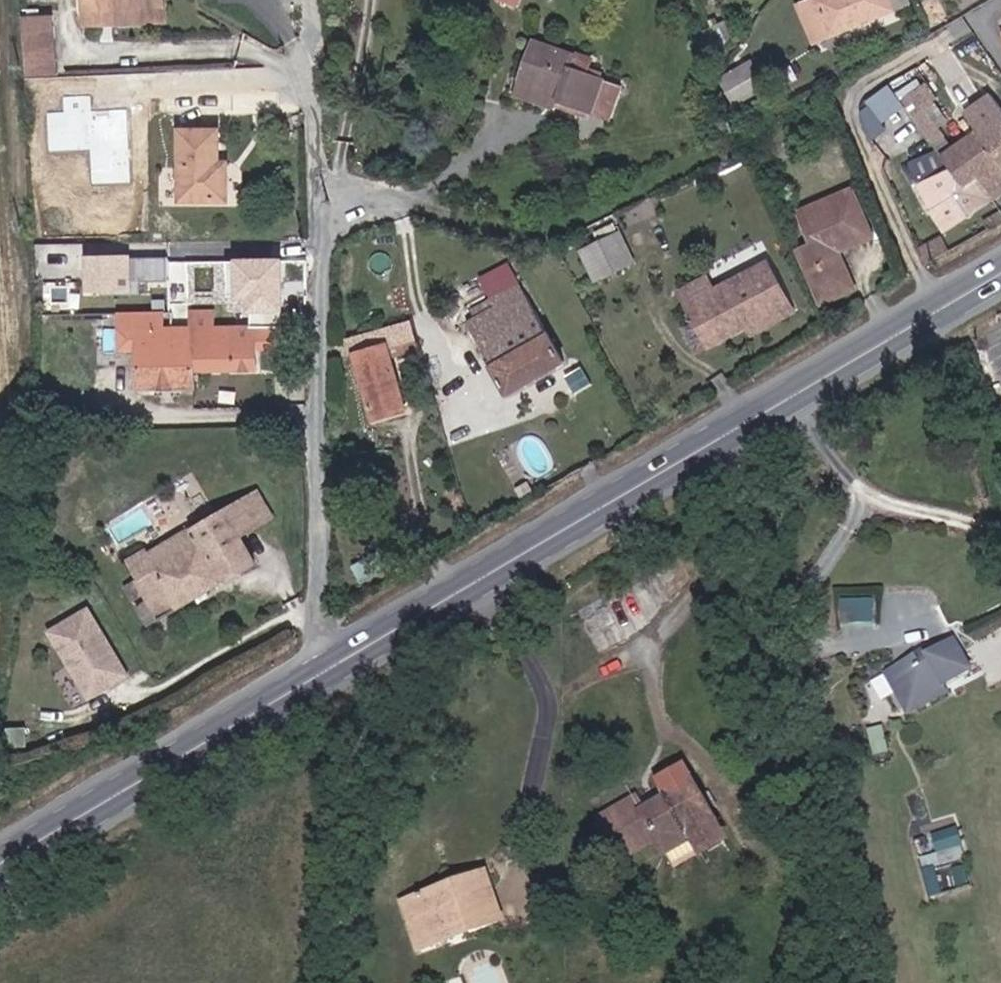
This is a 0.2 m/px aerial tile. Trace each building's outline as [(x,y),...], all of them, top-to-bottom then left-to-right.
[(161,8),(161,0),(85,0),(85,6),(161,8)] [(882,0),(821,0),(794,11),(809,45),(887,13),(882,0)] [(161,8),(85,6),(85,21),(161,23),(161,8)] [(27,12),(30,74),(57,73),(56,12),(27,12)] [(587,55),(546,36),(531,72),(571,91),(568,97),(598,110),(612,77),(584,64),(587,55)] [(724,74),(734,102),(754,95),(744,67),(724,74)] [(934,158),(961,195),(969,189),(983,208),(1000,196),(1000,161),(1000,159),(1000,104),(984,81),(939,112),(963,147),(943,159),(934,158)] [(48,112),(50,151),(90,150),(91,184),(130,182),(127,109),(92,110),(91,96),(64,97),(64,111),(48,112)] [(222,129),(183,128),(182,197),(230,198),(231,162),(222,162),(222,129)] [(945,232),(983,208),(969,189),(961,195),(934,158),(890,176),(899,193),(923,183),(935,208),(931,210),(945,232)] [(836,249),(834,242),(866,228),(852,195),(788,222),(821,301),(853,289),(836,249)] [(836,249),(868,234),(866,228),(834,242),(836,249)] [(638,268),(624,234),(616,238),(630,271),(638,268)] [(598,285),(630,271),(616,238),(583,253),(598,285)] [(148,274),(169,275),(169,245),(148,245),(148,274)] [(128,256),(88,257),(90,286),(129,285),(128,256)] [(283,260),(234,260),(234,309),(284,309),(283,260)] [(696,322),(683,327),(695,351),(778,307),(761,271),(689,308),(696,322)] [(470,322),(509,393),(564,361),(522,285),(473,308),(478,318),(470,322)] [(142,310),(142,330),(143,355),(143,386),(198,385),(198,368),(217,367),(217,356),(235,355),(235,367),(259,366),(259,356),(299,355),(299,321),(219,323),(218,309),(193,310),(194,323),(167,323),(166,310),(142,310)] [(121,354),(143,355),(142,330),(120,330),(121,354)] [(356,353),(373,420),(407,409),(389,344),(356,353)] [(217,356),(217,367),(235,367),(235,355),(217,356)] [(274,514),(258,489),(248,494),(265,519),(274,514)] [(242,534),(265,519),(248,494),(226,507),(242,534)] [(226,507),(153,546),(151,543),(128,556),(138,574),(122,583),(145,622),(257,560),(242,534),(226,507)] [(842,598),(842,622),(875,622),(875,598),(842,598)] [(128,679),(89,612),(50,635),(89,702),(106,692),(103,688),(111,683),(113,687),(128,679)] [(975,674),(962,643),(932,656),(917,663),(914,656),(889,667),(906,706),(947,687),(975,674)] [(914,656),(917,663),(932,656),(929,649),(914,656)] [(947,687),(906,706),(910,715),(951,696),(947,687)] [(626,754),(589,774),(611,814),(647,793),(655,808),(683,793),(675,778),(696,767),(677,732),(656,743),(660,752),(633,767),(626,754)] [(424,904),(466,886),(471,896),(498,885),(478,837),(441,852),(409,866),(424,904)] [(409,866),(402,869),(417,906),(424,904),(409,866)] [(471,896),(466,886),(424,904),(417,906),(422,917),(471,896)]
